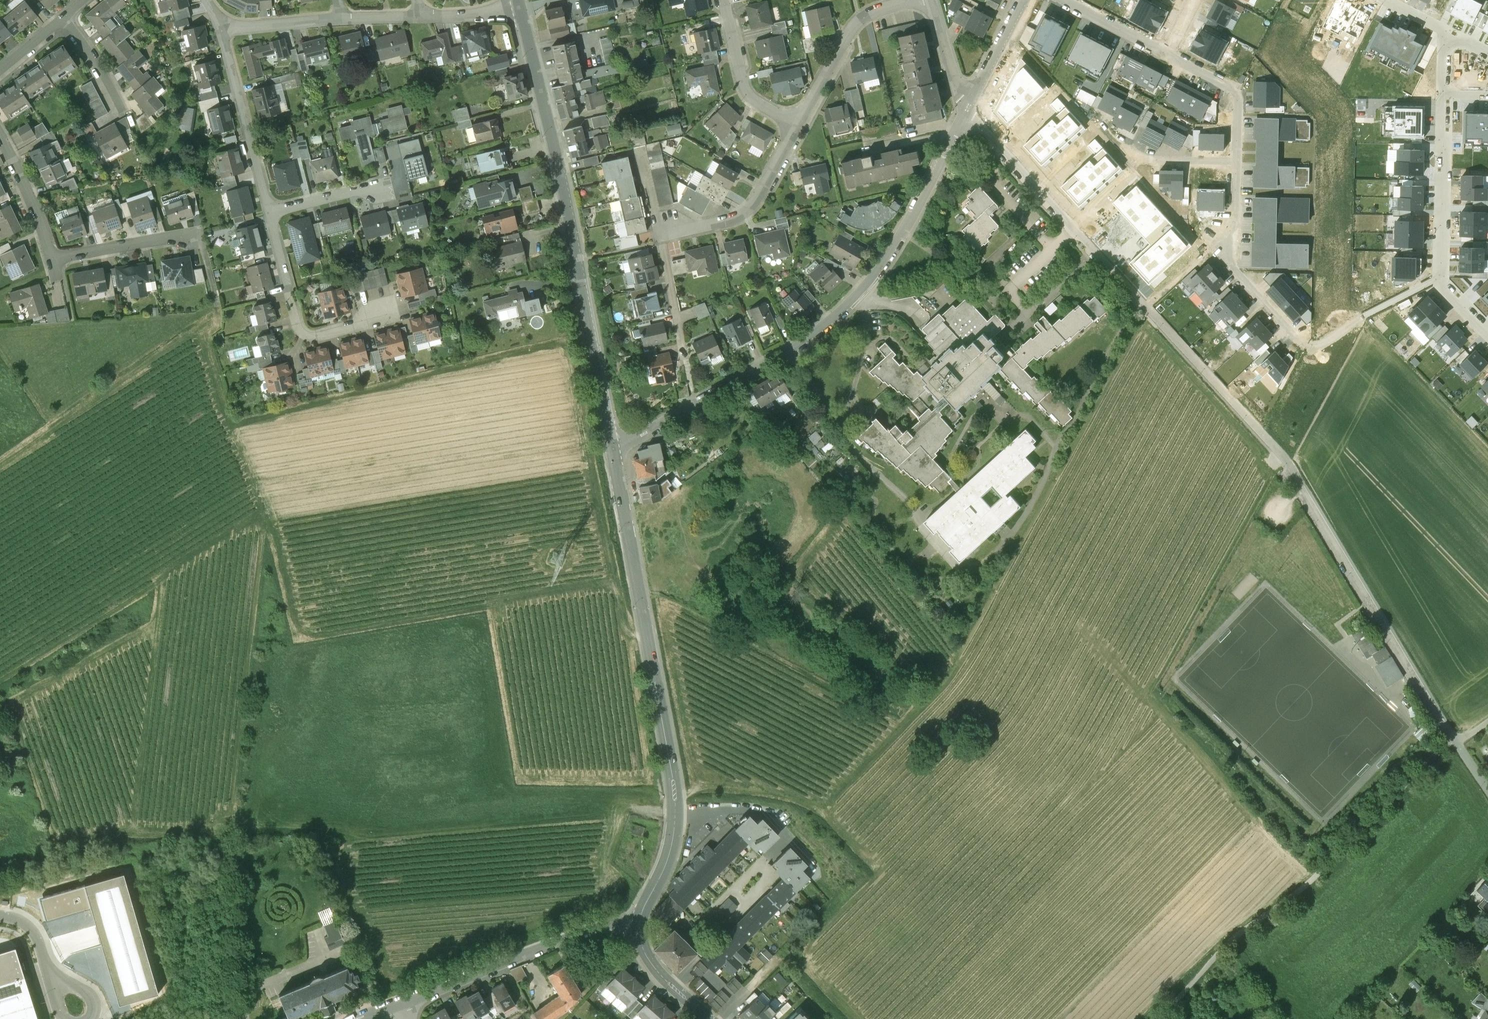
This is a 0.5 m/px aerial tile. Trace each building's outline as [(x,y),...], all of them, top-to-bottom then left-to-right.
[(47,8),(57,0),(40,0),(47,8)] [(105,0),(87,16),(105,38),(118,27),(109,17),(115,12),(106,1),(105,0)] [(123,0),(108,0),(106,1),(115,12),(126,3),(123,0)] [(187,0),(168,0),(171,10),(188,6),(187,0)] [(225,1),(244,10),(258,11),(258,8),(258,0),(224,0),(225,1)] [(258,8),(271,7),(271,0),(258,0),(258,8)] [(583,15),(613,9),(612,0),(580,0),(583,15)] [(668,4),(683,0),(684,4),(683,4),(686,16),(695,14),(694,11),(707,8),(705,0),(667,0),(668,4)] [(949,9),(957,13),(962,2),(958,0),(953,0),(949,9)] [(991,0),(988,0),(986,4),(997,10),(999,4),(991,0)] [(1142,0),(1141,0),(1131,19),(1155,32),(1158,26),(1159,26),(1163,18),(1162,18),(1165,12),(1149,4),(1142,0)] [(1149,4),(1165,12),(1169,5),(1159,0),(1151,0),(1149,4)] [(1234,9),(1216,0),(1208,17),(1225,26),(1234,9)] [(1445,11),(1451,14),(1456,3),(1450,0),(1445,11)] [(1471,0),(1458,0),(1456,3),(1451,14),(1461,19),(1471,0)] [(1461,19),(1472,25),(1477,14),(1482,4),(1474,0),(1471,0),(1461,19)] [(30,7),(25,1),(25,2),(13,11),(25,26),(37,16),(30,7)] [(772,24),(767,2),(747,6),(752,28),(771,24),(772,24)] [(561,6),(545,10),(549,28),(565,24),(561,6)] [(829,6),(802,12),(805,26),(809,25),(812,37),(815,37),(827,34),(827,33),(834,31),(834,30),(833,30),(831,20),(832,20),(829,6)] [(992,18),(976,9),(966,27),(974,31),(975,30),(984,34),(992,18)] [(25,26),(13,11),(1,21),(11,34),(13,36),(25,26)] [(1070,26),(1044,13),(1028,43),(1035,47),(1036,46),(1041,49),(1038,54),(1046,58),(1047,56),(1053,59),(1070,26)] [(1482,30),(1487,19),(1477,14),(1472,25),(1482,30)] [(0,20),(0,43),(11,34),(1,21),(0,20)] [(772,24),(771,24),(773,31),(787,28),(785,21),(772,24)] [(916,22),(882,29),(885,41),(901,37),(903,37),(918,33),(916,22)] [(1386,25),(1380,22),(1366,50),(1412,73),(1426,46),(1419,42),(1420,41),(1415,38),(1417,34),(1407,29),(1407,30),(1400,26),(1398,30),(1387,24),(1386,25)] [(1206,23),(1202,30),(1218,39),(1222,32),(1206,23)] [(105,38),(102,41),(117,60),(131,48),(124,39),(131,34),(122,24),(105,38)] [(565,24),(549,28),(551,39),(570,35),(567,24),(565,24)] [(204,25),(183,31),(186,41),(188,40),(191,50),(207,46),(204,36),(207,36),(204,25)] [(484,27),(461,33),(464,45),(467,57),(490,51),(484,27)] [(787,28),(773,31),(774,37),(783,35),(788,34),(787,28)] [(714,29),(697,32),(699,40),(696,41),(699,53),(701,53),(716,49),(718,49),(714,29)] [(398,36),(391,37),(391,36),(376,40),(377,46),(380,58),(399,53),(400,55),(409,53),(404,30),(397,32),(398,36)] [(1218,39),(1202,30),(1199,36),(1198,36),(1194,44),(1195,44),(1192,50),(1216,62),(1226,43),(1218,39)] [(918,33),(903,37),(909,62),(927,58),(930,57),(924,32),(918,33)] [(1114,49),(1081,32),(1066,59),(1077,65),(1077,64),(1090,71),(1089,71),(1100,77),(1114,49)] [(446,33),(437,35),(438,39),(422,43),(426,59),(451,52),(446,33)] [(352,34),(339,38),(343,54),(356,50),(357,53),(364,51),(364,50),(363,45),(364,45),(361,34),(353,36),(352,34)] [(774,37),(756,41),(759,55),(772,52),(774,61),(788,58),(783,35),(774,37)] [(609,37),(599,39),(605,66),(615,64),(609,37)] [(812,37),(803,39),(806,52),(818,49),(815,37),(812,37)] [(325,39),(312,42),(312,41),(302,44),(304,52),(307,63),(317,61),(316,58),(329,55),(325,39)] [(285,40),(279,42),(282,54),(288,53),(285,40)] [(574,41),(552,46),(561,85),(562,85),(589,79),(593,78),(617,72),(615,64),(605,66),(580,71),(574,41)] [(279,42),(259,47),(258,43),(242,47),(250,78),(263,75),(259,58),(275,53),(276,56),(282,54),(279,42)] [(64,45),(38,62),(39,64),(52,83),(60,78),(59,76),(68,70),(69,72),(78,66),(64,45)] [(464,45),(458,46),(462,61),(468,59),(467,57),(464,45)] [(377,46),(371,48),(373,59),(380,58),(377,46)] [(131,48),(117,60),(121,64),(135,53),(131,48)] [(371,48),(364,50),(364,51),(366,61),(373,59),(371,48)] [(296,49),(289,50),(295,72),(302,70),(298,54),(296,49)] [(716,49),(701,53),(703,60),(718,57),(716,49)] [(121,64),(117,67),(136,91),(148,81),(136,67),(146,58),(139,50),(135,53),(121,64)] [(304,52),(298,54),(302,70),(302,72),(309,70),(308,65),(307,63),(304,52)] [(1118,71),(1125,57),(1119,54),(1112,68),(1118,71)] [(506,55),(489,59),(492,71),(495,70),(506,67),(509,66),(506,55)] [(1136,82),(1145,65),(1126,55),(1125,57),(1118,71),(1117,73),(1136,82)] [(718,57),(703,60),(704,67),(713,65),(719,64),(718,57)] [(873,57),(852,62),(857,82),(878,77),(873,57)] [(909,62),(906,63),(908,69),(906,70),(909,80),(910,80),(912,88),(933,83),(927,58),(909,62)] [(215,61),(195,66),(199,79),(201,78),(203,87),(220,82),(215,61)] [(995,108),(1010,124),(1046,91),(1020,62),(995,108)] [(39,64),(14,81),(16,84),(27,100),(52,83),(39,64)] [(704,67),(685,71),(687,84),(700,81),(703,96),(718,93),(713,65),(704,67)] [(1163,74),(1145,65),(1136,82),(1153,92),(1163,74)] [(506,67),(495,70),(497,76),(508,73),(506,67)] [(800,68),(775,74),(771,74),(774,86),(783,84),(786,95),(800,91),(799,86),(804,85),(800,68)] [(521,74),(504,78),(510,100),(527,95),(521,74)] [(136,91),(134,92),(141,101),(139,103),(150,116),(163,105),(153,93),(161,86),(153,77),(148,81),(136,91)] [(589,79),(562,85),(561,85),(552,87),(556,102),(573,98),(572,91),(581,89),(581,87),(591,85),(589,79)] [(91,81),(80,87),(97,119),(108,113),(91,81)] [(1184,110),(1194,90),(1176,81),(1167,99),(1178,105),(1177,106),(1184,110)] [(912,88),(911,88),(917,114),(942,108),(936,82),(933,83),(912,88)] [(1255,83),(1255,106),(1266,106),(1278,106),(1279,88),(1274,83),(1255,83)] [(0,94),(0,105),(8,117),(29,103),(27,100),(16,84),(0,94)] [(273,85),(254,90),(261,117),(280,112),(273,85)] [(1127,95),(1109,86),(1098,107),(1116,116),(1124,100),(1127,95)] [(859,88),(851,90),(856,111),(864,109),(859,88)] [(1096,97),(1081,89),(1076,98),(1091,107),(1096,97)] [(851,90),(844,91),(847,104),(848,104),(850,112),(856,111),(851,90)] [(1212,99),(1194,90),(1184,110),(1202,119),(1205,112),(1212,99)] [(213,91),(200,94),(202,101),(215,98),(213,91)] [(591,93),(584,95),(585,101),(588,113),(596,112),(591,93)] [(573,98),(556,102),(561,120),(578,116),(575,103),(585,101),(584,95),(573,98)] [(1023,145),(1042,166),(1085,127),(1058,98),(1050,105),(1058,114),(1023,145)] [(1217,102),(1212,99),(1205,112),(1213,116),(1216,116),(1216,104),(1217,102)] [(1142,109),(1124,100),(1116,116),(1113,122),(1118,124),(1118,125),(1123,128),(1124,127),(1131,131),(1142,109)] [(725,103),(704,124),(705,125),(709,121),(714,126),(710,129),(712,130),(713,129),(721,138),(730,129),(729,128),(739,117),(725,103)] [(847,104),(826,109),(829,122),(831,122),(833,132),(853,127),(850,112),(848,104),(847,104)] [(234,128),(228,105),(209,110),(214,133),(234,128)] [(401,106),(388,110),(390,119),(380,121),(380,122),(377,123),(379,133),(406,126),(401,106)] [(466,106),(452,110),(456,123),(470,119),(466,106)] [(1392,112),(1384,111),(1384,131),(1392,131),(1392,137),(1424,138),(1424,106),(1393,106),(1392,112)] [(196,109),(185,107),(180,112),(179,124),(183,132),(186,132),(186,130),(193,131),(196,109)] [(1463,111),(1463,143),(1472,143),(1472,146),(1487,146),(1487,112),(1485,112),(1485,111),(1478,111),(1463,111)] [(605,115),(591,118),(593,128),(608,125),(605,115)] [(126,118),(115,124),(121,134),(130,129),(126,118)] [(354,126),(340,130),(342,140),(355,136),(363,164),(375,161),(372,150),(371,150),(367,136),(379,133),(377,123),(372,125),(371,118),(353,122),(354,126)] [(496,118),(482,122),(486,139),(500,136),(496,118)] [(746,118),(741,127),(746,130),(750,122),(751,121),(746,118)] [(1278,121),(1255,120),(1254,141),(1257,141),(1256,167),(1254,167),(1253,188),(1294,189),(1295,170),(1277,169),(1278,143),(1295,143),(1296,120),(1278,119),(1278,121)] [(1162,141),(1168,129),(1150,120),(1139,140),(1157,149),(1162,141)] [(1168,129),(1162,141),(1179,150),(1182,145),(1187,136),(1185,135),(1186,132),(1188,130),(1172,121),(1168,129)] [(31,128),(31,129),(34,134),(37,139),(40,137),(49,132),(42,122),(31,128)] [(91,122),(81,128),(87,140),(94,136),(94,135),(98,133),(91,122)] [(681,122),(667,125),(669,134),(683,131),(681,122)] [(773,134),(750,122),(746,130),(742,138),(764,150),(773,134)] [(28,124),(17,130),(23,140),(34,134),(31,129),(31,128),(28,124)] [(98,133),(94,135),(94,136),(106,157),(127,145),(121,134),(115,124),(98,133)] [(580,126),(563,130),(567,144),(584,140),(594,137),(592,131),(582,133),(580,126)] [(721,138),(719,140),(726,147),(735,134),(730,129),(721,138)] [(49,132),(40,137),(44,146),(49,144),(50,144),(57,141),(52,130),(49,132)] [(643,130),(630,133),(633,148),(645,145),(646,145),(643,130)] [(1193,136),(1186,132),(1185,135),(1187,136),(1182,145),(1192,150),(1193,150),(1193,136)] [(1224,134),(1200,134),(1200,150),(1224,150),(1224,134)] [(600,135),(594,137),(597,149),(604,148),(600,135)] [(399,143),(403,159),(422,154),(418,138),(399,143)] [(1061,186),(1079,207),(1122,168),(1095,139),(1087,146),(1096,155),(1061,186)] [(306,140),(297,143),(301,157),(301,160),(310,158),(306,140)] [(584,140),(567,144),(570,157),(587,153),(584,140)] [(646,145),(645,145),(647,151),(660,148),(659,142),(646,145)] [(44,146),(30,152),(38,169),(40,168),(57,160),(50,144),(49,144),(44,146)] [(298,146),(292,147),(295,158),(301,157),(298,146)] [(383,147),(376,149),(380,163),(386,162),(383,147)] [(501,148),(477,154),(481,172),(508,165),(505,153),(502,154),(501,148)] [(660,148),(647,151),(648,157),(662,154),(660,148)] [(237,149),(217,154),(220,166),(221,166),(224,178),(234,175),(243,173),(237,149)] [(1398,149),(1398,161),(1423,162),(1423,150),(1398,149)] [(873,156),(840,163),(846,187),(915,171),(913,165),(921,163),(918,152),(901,156),(899,150),(883,153),(885,158),(874,161),(873,156)] [(422,154),(403,159),(408,180),(428,175),(422,154)] [(662,154),(648,157),(649,163),(663,160),(662,154)] [(333,156),(311,162),(316,182),(338,176),(333,156)] [(597,156),(582,159),(584,167),(599,164),(597,156)] [(627,157),(601,163),(605,182),(615,179),(631,176),(627,157)] [(57,160),(40,168),(47,185),(66,177),(59,160),(57,160)] [(663,160),(649,163),(651,170),(664,166),(663,160)] [(1398,161),(1396,161),(1395,173),(1422,174),(1423,162),(1398,161)] [(294,162),(277,166),(280,178),(276,179),(280,192),(300,187),(294,162)] [(735,172),(719,164),(711,179),(728,189),(737,173),(735,172)] [(825,165),(800,170),(803,183),(815,181),(817,193),(828,191),(825,178),(828,178),(825,165)] [(664,166),(651,170),(652,176),(666,172),(664,166)] [(748,173),(738,167),(735,172),(737,173),(746,178),(748,173)] [(1183,171),(1160,170),(1160,174),(1160,186),(1169,186),(1169,190),(1172,190),(1172,198),(1183,199),(1183,187),(1183,171)] [(666,172),(652,176),(654,182),(667,178),(666,172)] [(224,178),(223,178),(225,185),(236,182),(234,175),(224,178)] [(498,175),(486,178),(487,183),(488,185),(496,183),(496,182),(499,181),(498,175)] [(711,179),(703,175),(695,191),(709,199),(719,204),(728,189),(711,179)] [(1462,188),(1482,188),(1482,176),(1462,175),(1462,188)] [(631,176),(615,179),(618,192),(620,192),(622,199),(636,196),(631,176)] [(76,177),(62,180),(64,189),(78,186),(76,177)] [(499,181),(496,182),(496,183),(488,185),(487,183),(476,186),(478,197),(478,198),(476,200),(477,204),(480,205),(485,204),(487,205),(491,205),(492,202),(516,196),(511,178),(499,181)] [(667,178),(654,182),(655,188),(669,185),(667,178)] [(225,185),(222,186),(224,193),(229,192),(238,190),(238,189),(236,182),(225,185)] [(529,185),(517,189),(521,202),(523,201),(533,199),(529,185)] [(669,185),(655,188),(656,194),(670,191),(669,185)] [(980,185),(972,192),(975,195),(967,202),(973,208),(972,210),(978,217),(975,219),(976,219),(970,224),(970,223),(963,230),(966,233),(964,235),(966,238),(965,239),(976,251),(989,239),(987,236),(999,225),(990,215),(999,207),(999,205),(980,185)] [(1149,284),(1192,245),(1137,185),(1125,196),(1123,194),(1113,203),(1150,244),(1129,263),(1149,284)] [(695,191),(686,186),(678,201),(700,214),(709,199),(695,191)] [(1402,197),(1422,198),(1422,186),(1402,186),(1402,197)] [(238,190),(229,192),(235,216),(243,214),(243,215),(252,213),(248,200),(250,200),(247,187),(238,189),(238,190)] [(1462,188),(1462,199),(1473,200),(1487,200),(1487,188),(1482,188),(1462,188)] [(194,191),(186,193),(187,197),(190,207),(197,205),(194,191)] [(670,191),(656,194),(658,200),(671,197),(670,191)] [(1223,192),(1199,192),(1198,211),(1223,211),(1223,192)] [(179,196),(163,201),(165,207),(164,207),(170,223),(185,218),(186,219),(192,216),(189,207),(190,207),(187,197),(180,199),(179,196)] [(622,199),(619,200),(612,202),(614,211),(621,209),(624,220),(643,216),(638,196),(622,199)] [(671,197),(658,200),(659,206),(673,203),(671,197)] [(1402,197),(1399,197),(1399,210),(1422,210),(1422,198),(1402,197)] [(533,199),(523,201),(527,215),(540,211),(537,198),(533,199)] [(1276,201),(1253,200),(1252,224),(1255,224),(1254,243),(1252,243),(1251,268),(1308,269),(1308,247),(1276,246),(1277,223),(1308,224),(1309,199),(1276,199),(1276,201)] [(148,200),(128,206),(136,230),(156,223),(148,200)] [(872,204),(868,205),(864,206),(861,206),(860,207),(859,208),(857,206),(856,209),(854,208),(849,217),(842,213),(838,220),(845,224),(850,226),(855,228),(861,229),(867,229),(873,228),(877,227),(881,225),(885,223),(889,221),(891,219),(893,216),(896,213),(901,205),(894,201),(890,207),(881,202),(881,203),(879,201),(878,203),(876,204),(875,203),(872,204)] [(422,204),(397,210),(400,221),(403,232),(407,230),(406,229),(417,226),(418,228),(427,225),(422,204)] [(113,205),(92,212),(100,234),(121,227),(113,205)] [(0,210),(0,235),(1,238),(19,229),(13,215),(14,214),(10,206),(0,210)] [(346,208),(322,214),(326,231),(350,225),(346,208)] [(80,214),(69,217),(67,209),(55,213),(58,222),(60,221),(67,241),(86,234),(83,223),(80,214)] [(397,209),(391,211),(394,223),(400,221),(397,210),(397,209)] [(511,210),(484,217),(483,220),(484,224),(486,225),(485,228),(486,233),(488,234),(516,227),(517,225),(514,212),(511,210)] [(385,211),(361,217),(366,238),(375,236),(375,235),(390,231),(388,224),(385,212),(385,211)] [(391,211),(385,212),(388,224),(394,223),(391,211)] [(1461,223),(1486,224),(1486,212),(1472,212),(1461,211),(1461,223)] [(252,213),(243,215),(244,221),(253,219),(252,213)] [(643,216),(624,220),(627,235),(635,233),(646,230),(643,216)] [(786,216),(774,219),(777,231),(783,229),(789,228),(786,216)] [(309,218),(288,223),(298,264),(319,259),(309,218)] [(89,221),(83,223),(86,234),(87,236),(94,234),(89,221)] [(1396,221),(1396,233),(1422,234),(1422,222),(1396,221)] [(1486,224),(1461,223),(1461,235),(1473,236),(1486,236),(1486,224)] [(257,225),(236,230),(238,238),(242,237),(244,245),(240,246),(243,255),(263,250),(257,225)] [(1001,228),(978,250),(978,251),(986,259),(1009,237),(1001,228)] [(777,231),(754,236),(759,255),(772,252),(772,250),(776,249),(777,253),(778,253),(779,257),(789,254),(783,229),(777,231)] [(852,236),(841,229),(838,235),(839,236),(849,241),(852,236)] [(519,232),(508,235),(510,241),(520,238),(519,232)] [(627,235),(618,237),(620,249),(638,245),(635,233),(627,235)] [(1422,246),(1422,234),(1396,233),(1396,245),(1422,246)] [(849,241),(839,236),(829,253),(841,259),(840,260),(843,262),(844,261),(854,266),(863,249),(849,241)] [(742,239),(730,242),(731,245),(724,247),(725,253),(727,262),(728,262),(737,260),(738,262),(747,260),(742,239)] [(12,248),(10,242),(0,246),(0,252),(0,253),(12,248)] [(521,242),(492,250),(494,258),(499,257),(501,266),(526,260),(521,242)] [(23,245),(1,255),(6,265),(12,262),(18,275),(34,268),(23,245)] [(710,246),(685,252),(686,259),(689,271),(703,267),(705,273),(716,271),(710,246)] [(1483,248),(1461,247),(1460,259),(1483,260),(1483,248)] [(636,251),(624,253),(625,259),(627,259),(637,256),(636,251)] [(978,251),(970,258),(978,266),(986,259),(978,251)] [(637,256),(627,259),(630,272),(632,271),(654,266),(650,253),(637,256)] [(725,253),(719,254),(722,266),(729,265),(728,262),(727,262),(725,253)] [(179,260),(162,263),(165,280),(177,278),(178,286),(194,283),(192,270),(189,257),(179,259),(179,260)] [(1404,258),(1393,257),(1393,286),(1399,286),(1421,274),(1422,258),(1404,258)] [(838,264),(827,258),(822,263),(830,272),(832,270),(838,264)] [(254,259),(242,262),(244,268),(248,267),(255,265),(254,259)] [(686,259),(670,263),(672,275),(689,271),(686,259)] [(1483,260),(1460,259),(1460,272),(1483,272),(1483,260)] [(854,266),(844,261),(843,262),(841,266),(851,272),(854,266)] [(830,272),(822,263),(820,265),(817,262),(814,262),(807,268),(807,271),(810,274),(809,274),(816,282),(820,278),(825,285),(824,286),(828,291),(841,280),(832,270),(830,272)] [(255,265),(248,267),(250,276),(251,276),(255,292),(272,288),(266,263),(255,265)] [(152,264),(144,265),(147,281),(155,280),(152,264)] [(1197,291),(1216,273),(1208,264),(1189,282),(1197,291)] [(130,266),(116,268),(119,287),(132,284),(134,297),(147,295),(144,282),(147,281),(144,265),(130,267),(130,266)] [(654,266),(632,271),(635,284),(645,282),(658,278),(655,265),(654,266)] [(383,267),(378,268),(382,286),(388,284),(383,267)] [(421,267),(396,274),(399,285),(424,279),(421,267)] [(378,268),(372,270),(376,287),(382,286),(378,268)] [(102,269),(74,274),(77,296),(106,291),(102,269)] [(202,269),(192,270),(194,283),(194,284),(205,282),(202,269)] [(372,270),(366,271),(370,289),(376,287),(372,270)] [(366,271),(360,273),(365,290),(370,289),(366,271)] [(360,273),(354,274),(359,292),(365,290),(360,273)] [(1205,300),(1224,282),(1216,273),(1197,291),(1205,300)] [(1281,279),(1286,275),(1284,273),(1270,273),(1263,278),(1271,287),(1281,279)] [(354,274),(349,276),(353,293),(359,292),(354,274)] [(424,279),(399,285),(402,297),(417,293),(427,291),(424,279)] [(1281,279),(1271,287),(1268,291),(1281,305),(1294,293),(1281,279)] [(635,284),(633,284),(635,290),(646,287),(645,282),(635,284)] [(36,285),(10,293),(15,310),(20,308),(21,310),(23,309),(22,307),(31,304),(32,308),(29,309),(31,318),(45,313),(47,313),(47,312),(42,294),(40,295),(36,285)] [(343,286),(318,292),(321,305),(346,299),(343,286)] [(646,293),(648,293),(646,287),(635,290),(630,291),(632,299),(634,299),(634,298),(647,295),(646,293)] [(1219,303),(1232,291),(1228,287),(1215,299),(1219,303)] [(427,291),(417,293),(419,300),(426,298),(436,296),(434,289),(427,291)] [(800,297),(793,289),(782,300),(792,312),(791,313),(792,314),(793,313),(798,318),(813,305),(811,303),(803,294),(800,297)] [(815,299),(808,290),(803,294),(811,303),(815,299)] [(647,295),(634,298),(634,299),(638,316),(640,315),(652,313),(652,311),(659,309),(655,291),(648,293),(646,293),(647,295)] [(1221,317),(1241,300),(1232,291),(1219,303),(1213,308),(1221,317)] [(522,292),(484,302),(487,315),(486,318),(488,319),(489,317),(498,315),(499,318),(517,314),(518,316),(527,314),(524,301),(522,292)] [(1294,293),(1281,305),(1294,320),(1307,308),(1294,293)] [(966,298),(956,307),(954,304),(942,315),(940,312),(923,327),(923,329),(928,334),(926,336),(930,341),(929,342),(935,349),(934,350),(941,357),(933,365),(934,367),(924,376),(922,374),(922,375),(918,370),(915,373),(904,361),(901,364),(894,357),(897,354),(886,342),(879,348),(886,357),(872,369),(880,378),(881,377),(885,382),(887,380),(894,387),(895,386),(900,391),(902,389),(909,397),(910,396),(914,401),(919,396),(929,408),(919,417),(921,420),(910,430),(908,428),(905,432),(897,423),(891,429),(889,427),(885,429),(874,417),(870,421),(871,422),(857,435),(865,443),(866,442),(870,447),(872,445),(879,453),(880,452),(884,457),(887,455),(894,462),(894,461),(899,466),(901,464),(908,472),(909,471),(913,476),(916,474),(922,481),(925,479),(929,484),(931,482),(943,494),(952,486),(953,485),(949,481),(952,478),(932,456),(939,449),(938,448),(943,443),(941,441),(949,434),(948,433),(952,429),(950,426),(958,419),(957,418),(962,414),(956,408),(971,394),(972,395),(982,386),(981,384),(999,368),(1011,382),(1012,382),(1024,394),(1026,392),(1037,404),(1039,403),(1050,415),(1052,413),(1063,426),(1073,417),(1069,413),(1072,410),(1061,398),(1059,399),(1047,387),(1046,388),(1034,376),(1032,378),(1023,368),(1024,368),(1023,367),(1035,357),(1036,358),(1041,354),(1043,356),(1055,345),(1057,347),(1070,336),(1072,337),(1084,326),(1085,328),(1098,316),(1099,318),(1108,310),(1095,296),(1082,307),(1080,305),(1068,317),(1067,315),(1062,319),(1060,318),(1053,325),(1044,315),(1035,323),(1035,325),(1041,331),(1033,338),(1032,337),(1016,351),(1010,344),(1008,344),(1004,348),(993,337),(1006,326),(1006,324),(996,313),(988,320),(968,298),(966,298)] [(1418,324),(1437,306),(1427,297),(1409,315),(1418,324)] [(419,300),(407,303),(409,309),(427,304),(426,298),(419,300)] [(537,298),(524,301),(527,314),(540,311),(537,298)] [(346,299),(321,305),(325,318),(349,312),(346,299)] [(1249,309),(1241,300),(1221,317),(1230,326),(1249,309)] [(1052,313),(1058,306),(1053,301),(1046,309),(1052,313)] [(270,302),(254,307),(253,308),(254,313),(256,314),(257,314),(259,324),(267,322),(275,320),(274,314),(275,314),(273,309),(271,309),(270,302)] [(704,302),(692,307),(698,320),(709,314),(704,302)] [(764,303),(750,310),(758,327),(772,321),(764,303)] [(1445,316),(1437,306),(1418,324),(1427,333),(1445,316)] [(67,308),(54,310),(57,322),(70,321),(67,308)] [(54,310),(47,312),(47,313),(45,313),(48,323),(57,322),(54,310)] [(434,313),(422,316),(428,340),(440,337),(438,329),(439,329),(441,326),(439,322),(437,320),(436,321),(434,313)] [(653,318),(652,313),(640,315),(642,321),(648,320),(653,318)] [(422,316),(409,319),(413,334),(416,343),(428,340),(422,316)] [(739,318),(721,326),(729,342),(735,340),(737,345),(746,342),(744,339),(748,337),(743,326),(739,318)] [(1249,340),(1264,327),(1256,318),(1237,336),(1245,344),(1249,340)] [(642,321),(637,322),(638,328),(650,326),(648,320),(642,321)] [(259,324),(249,327),(251,333),(268,328),(267,322),(259,324)] [(650,326),(638,328),(632,330),(633,337),(640,335),(642,346),(667,340),(663,323),(650,326)] [(748,323),(743,326),(748,337),(753,335),(748,323)] [(1438,343),(1439,343),(1438,342),(1450,331),(1445,325),(1432,337),(1438,343)] [(405,326),(399,328),(402,339),(408,338),(407,336),(405,326)] [(1455,326),(1450,331),(1438,342),(1439,343),(1451,355),(1467,340),(1459,332),(1460,331),(1455,326)] [(1264,327),(1249,340),(1258,349),(1273,335),(1264,327)] [(399,328),(386,331),(393,356),(405,353),(402,339),(399,328)] [(386,331),(374,334),(378,350),(380,359),(393,356),(386,331)] [(274,333),(258,338),(257,339),(258,345),(260,346),(261,345),(263,356),(270,354),(280,352),(278,345),(279,345),(277,340),(275,340),(274,333)] [(413,334),(407,336),(408,338),(412,353),(418,352),(416,343),(413,334)] [(712,335),(692,344),(699,359),(706,356),(707,358),(720,353),(712,335)] [(362,337),(350,340),(357,365),(368,362),(366,353),(362,337)] [(350,340),(339,343),(343,359),(345,368),(357,365),(350,340)] [(327,346),(316,349),(322,374),(333,371),(331,360),(327,346)] [(316,349),(304,352),(308,368),(310,377),(322,374),(316,349)] [(655,349),(642,352),(644,359),(648,359),(648,358),(656,356),(655,349)] [(1261,364),(1271,354),(1267,349),(1253,361),(1258,366),(1261,364)] [(1472,378),(1487,363),(1481,355),(1482,354),(1478,350),(1477,351),(1475,349),(1459,365),(1472,378)] [(378,350),(372,351),(375,364),(376,369),(382,367),(380,359),(378,350)] [(372,351),(366,353),(368,362),(369,366),(375,364),(372,351)] [(1282,359),(1275,351),(1271,354),(1261,364),(1265,368),(1270,363),(1274,367),(1268,371),(1280,384),(1289,366),(1293,357),(1289,353),(1282,359)] [(656,356),(648,358),(648,359),(652,378),(655,377),(657,383),(672,380),(668,362),(670,362),(668,353),(656,356)] [(263,356),(253,358),(254,364),(259,362),(272,359),(270,354),(263,356)] [(272,359),(259,362),(261,368),(264,368),(273,365),(272,359)] [(337,359),(331,360),(333,371),(334,375),(340,373),(337,361),(337,359)] [(343,359),(337,361),(340,373),(346,372),(345,368),(343,359)] [(273,365),(264,368),(267,379),(291,373),(288,362),(273,365)] [(308,368),(302,370),(303,373),(307,387),(312,386),(310,377),(308,368)] [(291,373),(267,379),(270,392),(276,391),(278,392),(286,390),(287,388),(294,386),(291,373)] [(303,373),(298,374),(302,391),(307,389),(307,387),(303,373)] [(777,373),(764,381),(773,398),(787,389),(777,373)] [(764,381),(750,389),(759,406),(773,398),(764,381)] [(686,385),(674,387),(676,400),(689,397),(686,385)] [(1026,428),(961,488),(952,478),(949,481),(953,485),(952,486),(957,491),(925,521),(935,533),(938,530),(940,533),(951,545),(951,544),(953,547),(950,549),(961,561),(1022,506),(1011,494),(1009,496),(1006,494),(1036,467),(1026,456),(1037,446),(1034,443),(1037,440),(1026,428)] [(659,443),(647,445),(648,448),(637,451),(639,458),(637,457),(633,458),(632,460),(632,464),(635,465),(637,478),(641,477),(643,483),(656,480),(665,472),(659,443)] [(673,477),(666,479),(669,493),(675,488),(673,477)] [(657,483),(639,487),(642,503),(660,499),(657,483)] [(1377,651),(1362,627),(1353,632),(1368,657),(1372,654),(1377,651)] [(1377,651),(1372,654),(1378,664),(1382,662),(1394,682),(1403,676),(1385,646),(1377,651)] [(1413,705),(1405,697),(1401,701),(1409,709),(1413,705)] [(749,816),(736,829),(748,841),(755,849),(760,845),(764,849),(777,836),(762,820),(757,824),(749,816)] [(632,823),(629,831),(640,835),(643,827),(632,823)] [(669,896),(681,908),(748,841),(736,829),(736,828),(714,851),(708,846),(670,884),(675,889),(669,896)] [(805,864),(789,848),(775,861),(780,866),(775,870),(784,878),(795,889),(808,877),(800,869),(805,864)] [(124,874),(39,898),(46,922),(91,908),(119,1006),(159,994),(124,874)] [(797,891),(795,889),(784,878),(766,896),(778,907),(783,912),(790,905),(785,900),(788,897),(790,899),(793,899),(797,895),(797,891)] [(1477,890),(1484,897),(1477,905),(1487,915),(1487,878),(1477,890)] [(666,924),(681,908),(669,896),(653,912),(666,924)] [(766,896),(702,960),(713,971),(721,964),(732,974),(750,956),(739,946),(778,907),(766,896)] [(716,912),(724,920),(737,906),(729,898),(716,912)] [(345,944),(335,921),(323,926),(327,935),(323,937),(330,951),(345,944)] [(673,930),(654,950),(662,958),(660,960),(666,965),(668,963),(676,972),(696,952),(673,930)] [(16,948),(0,953),(0,1018),(38,1018),(16,948)] [(693,985),(719,1010),(732,997),(725,991),(728,987),(701,960),(692,968),(701,977),(693,985)] [(561,995),(568,1007),(582,994),(564,965),(548,975),(561,995)] [(509,970),(517,982),(527,977),(521,966),(509,970)] [(309,982),(278,995),(287,1017),(288,1018),(289,1018),(298,1015),(318,1006),(320,1011),(322,1010),(324,1016),(336,1012),(334,1006),(336,1005),(334,1000),(354,991),(352,986),(357,984),(356,980),(359,979),(357,973),(353,974),(352,970),(348,972),(346,967),(323,977),(318,976),(313,978),(309,982)] [(612,1002),(634,978),(623,968),(613,979),(607,986),(607,987),(602,992),(612,1001),(612,1002)] [(602,993),(602,992),(607,987),(607,986),(613,979),(609,975),(597,988),(602,993)] [(736,976),(727,985),(736,994),(745,985),(736,976)] [(613,1002),(623,1011),(628,1005),(635,998),(644,987),(634,978),(612,1002),(613,1002)] [(491,989),(494,995),(500,1005),(503,1011),(515,1004),(502,982),(491,989)] [(479,991),(468,998),(478,1016),(489,1010),(483,999),(479,991)] [(1472,1001),(1486,1010),(1487,1011),(1487,998),(1481,991),(1472,1001)] [(494,995),(489,998),(495,1007),(495,1008),(500,1005),(494,995)] [(534,1013),(537,1018),(553,1018),(569,1008),(568,1007),(561,995),(534,1013)] [(664,1005),(653,995),(644,1006),(637,1013),(638,1014),(633,1018),(652,1018),(664,1005)] [(460,1012),(464,1018),(473,1018),(478,1016),(468,998),(467,996),(455,1003),(460,1012)] [(488,996),(483,999),(489,1010),(495,1007),(489,998),(488,996)] [(622,1011),(627,1016),(639,1002),(635,998),(628,1005),(623,1011),(622,1011)] [(753,1018),(771,1018),(778,1013),(776,1011),(782,1005),(775,998),(769,1004),(753,1018)] [(757,999),(739,1016),(742,1018),(753,1018),(769,1004),(769,1003),(765,1007),(757,999)] [(638,1014),(637,1013),(644,1006),(639,1002),(627,1016),(631,1018),(633,1018),(638,1014)] [(675,1015),(664,1005),(652,1018),(671,1018),(675,1015)] [(431,1016),(433,1018),(451,1018),(450,1018),(445,1008),(431,1016)] [(1486,1010),(1480,1018),(1487,1018),(1487,1011),(1486,1010)]
